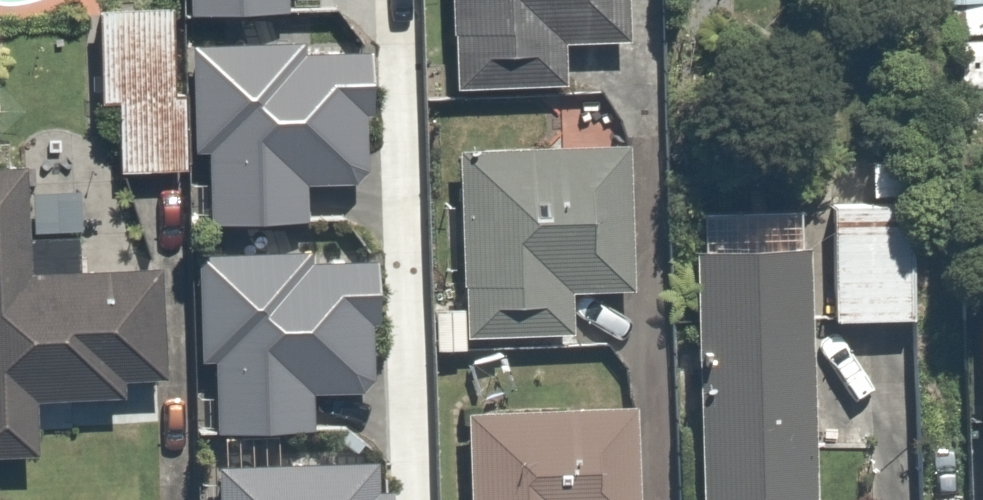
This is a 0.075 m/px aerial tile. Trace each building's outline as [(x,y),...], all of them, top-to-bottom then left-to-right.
[(185,11),(286,10),(286,0),(185,0),(185,11)] [(459,93),(569,86),(569,45),(630,43),(629,0),(455,0),(459,93)] [(890,83),(982,87),(982,0),(893,0),(890,83)] [(162,6),(83,2),(79,94),(107,95),(105,155),(164,158),(168,83),(158,83),(162,6)] [(191,149),(206,149),(208,220),(303,218),(303,181),(352,180),(364,168),(363,111),(369,111),(368,50),(300,51),(300,40),(189,41),(191,149)] [(632,150),(465,153),(468,343),(575,336),(574,294),(636,291),(632,150)] [(917,208),(836,209),(839,322),(916,322),(917,208)] [(704,499),(826,499),(824,224),(714,225),(714,252),(702,252),(704,499)] [(14,447),(12,384),(103,380),(103,371),(146,369),(142,261),(14,265),(12,227),(0,228),(0,447),(14,447)] [(199,357),(213,357),(214,430),(310,428),(309,391),(359,390),(370,378),(370,321),(375,321),(374,260),(307,261),(307,250),(197,252),(199,357)] [(965,274),(968,499),(982,499),(982,274),(965,274)] [(471,415),(475,499),(641,499),(639,409),(471,415)] [(215,462),(216,499),(390,499),(389,487),(375,488),(375,457),(215,462)]
